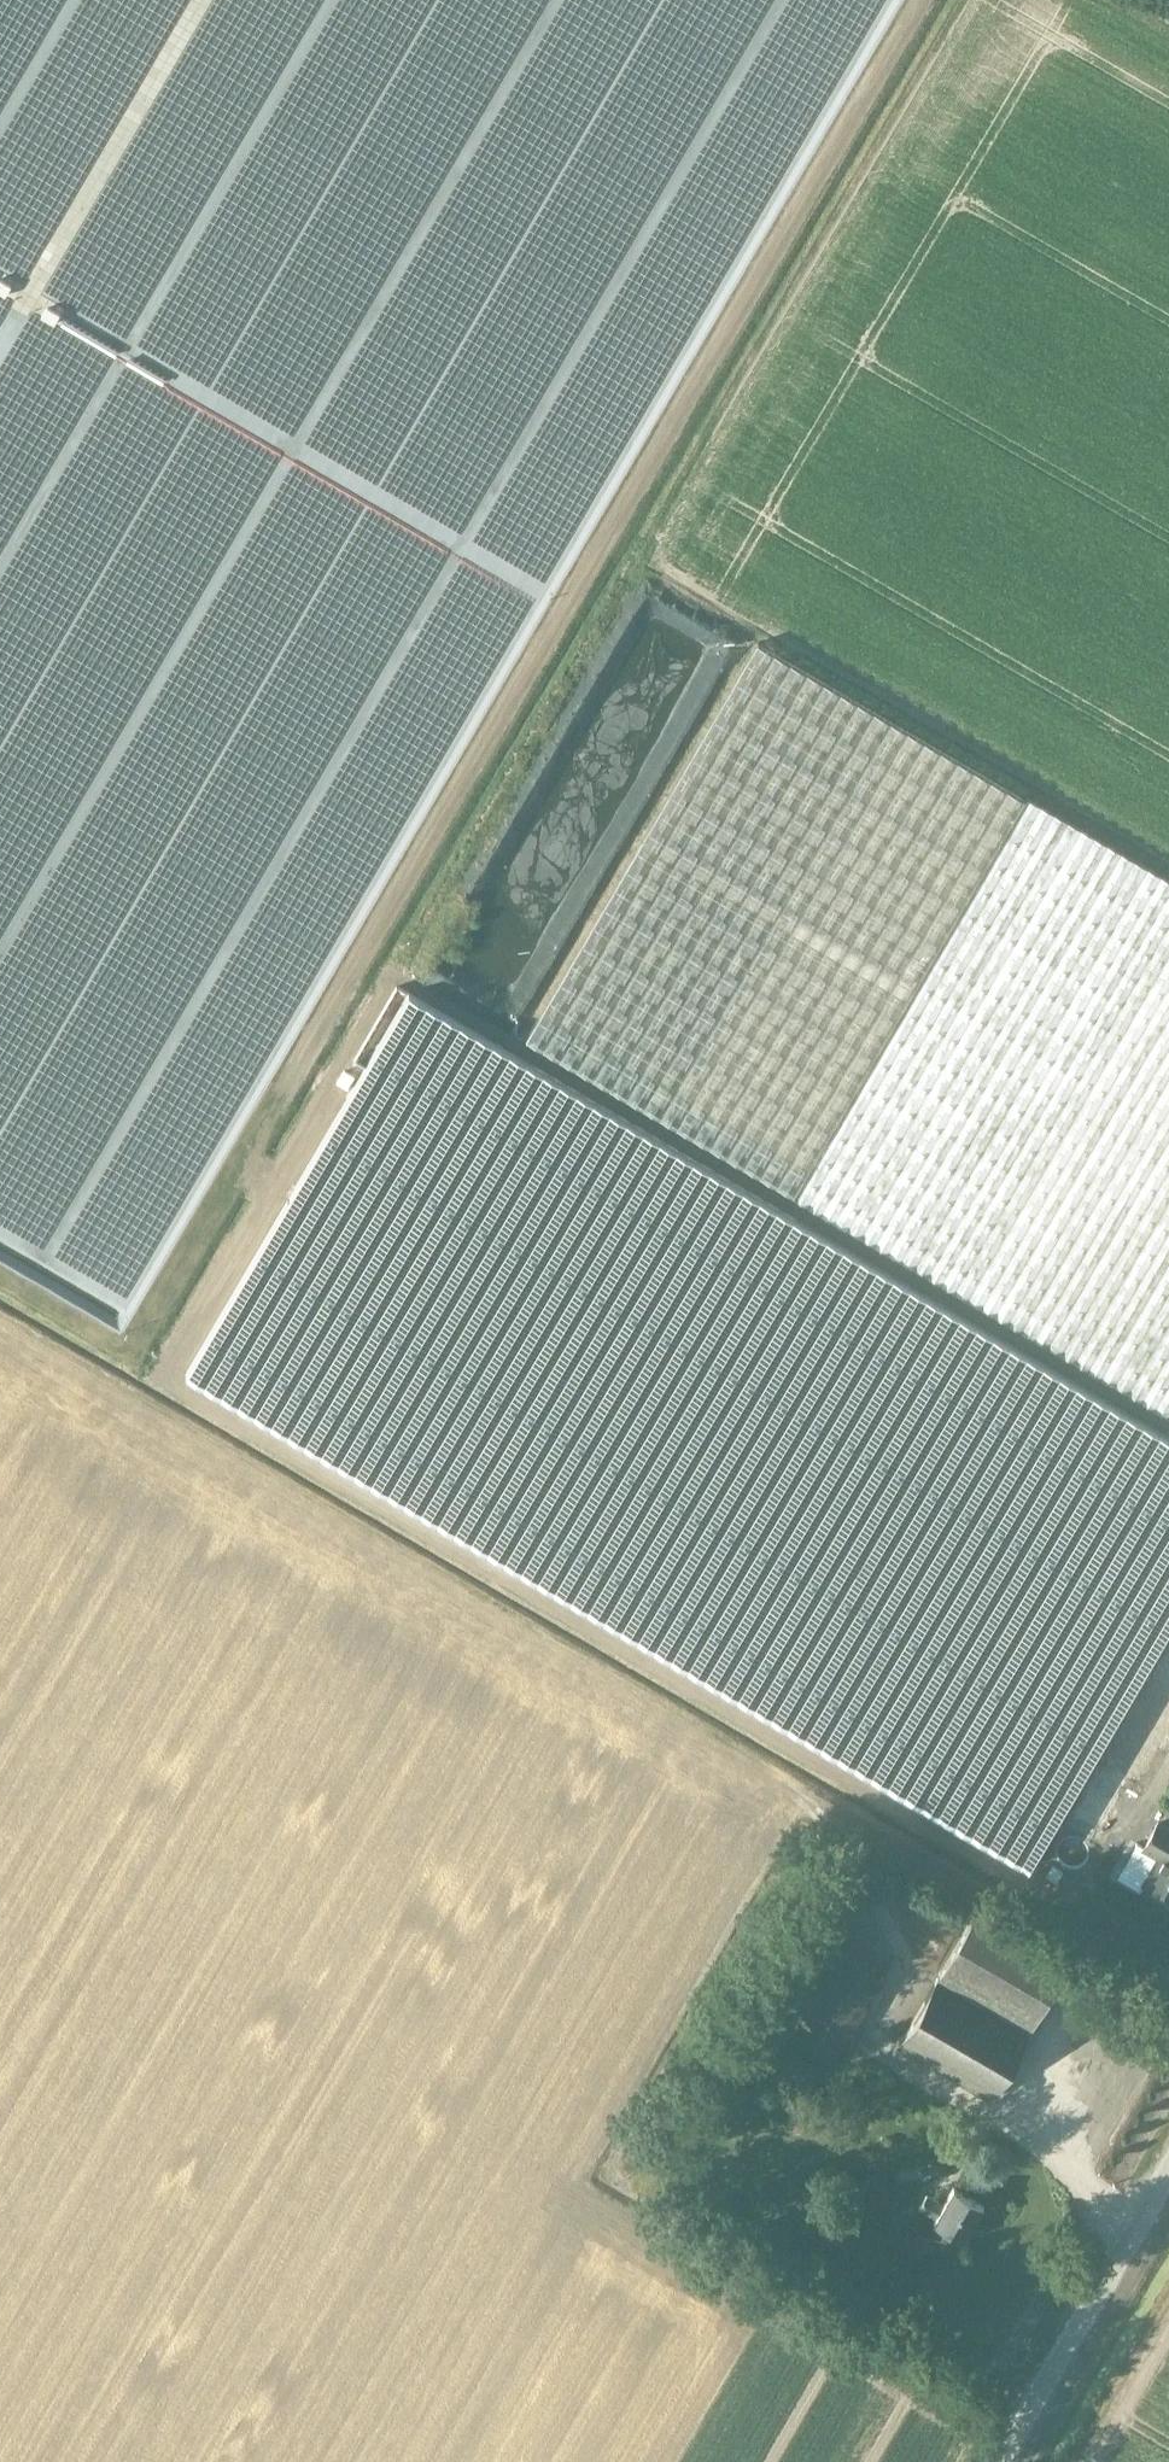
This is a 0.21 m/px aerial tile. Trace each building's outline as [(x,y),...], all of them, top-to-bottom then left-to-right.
[(1001,1319),(1168,1409),(1168,881),(1026,798),(1025,801),(757,645),(527,1039),(795,1195),(793,1198),(1001,1319)] [(186,1373),(1029,1866),(1168,1627),(1168,1437),(409,993),(186,1373)] [(1119,1743),(1131,1748),(1139,1733),(1151,1740),(1135,1773),(1105,1759),(1079,1811),(1089,1816),(1085,1825),(1100,1832),(1129,1773),(1140,1778),(1168,1720),(1168,1641),(1119,1743)] [(1115,1877),(1139,1890),(1142,1884),(1168,1900),(1168,1829),(1157,1823),(1143,1847),(1135,1843),(1115,1877)] [(1052,1865),(1046,1875),(1052,1879),(1058,1868),(1052,1865)] [(934,1983),(898,2045),(990,2098),(1026,2036),(1069,1962),(977,1909),(934,1982),(934,1983)] [(926,2194),(918,2207),(935,2217),(932,2221),(963,2239),(983,2205),(952,2187),(943,2204),(926,2194)]
